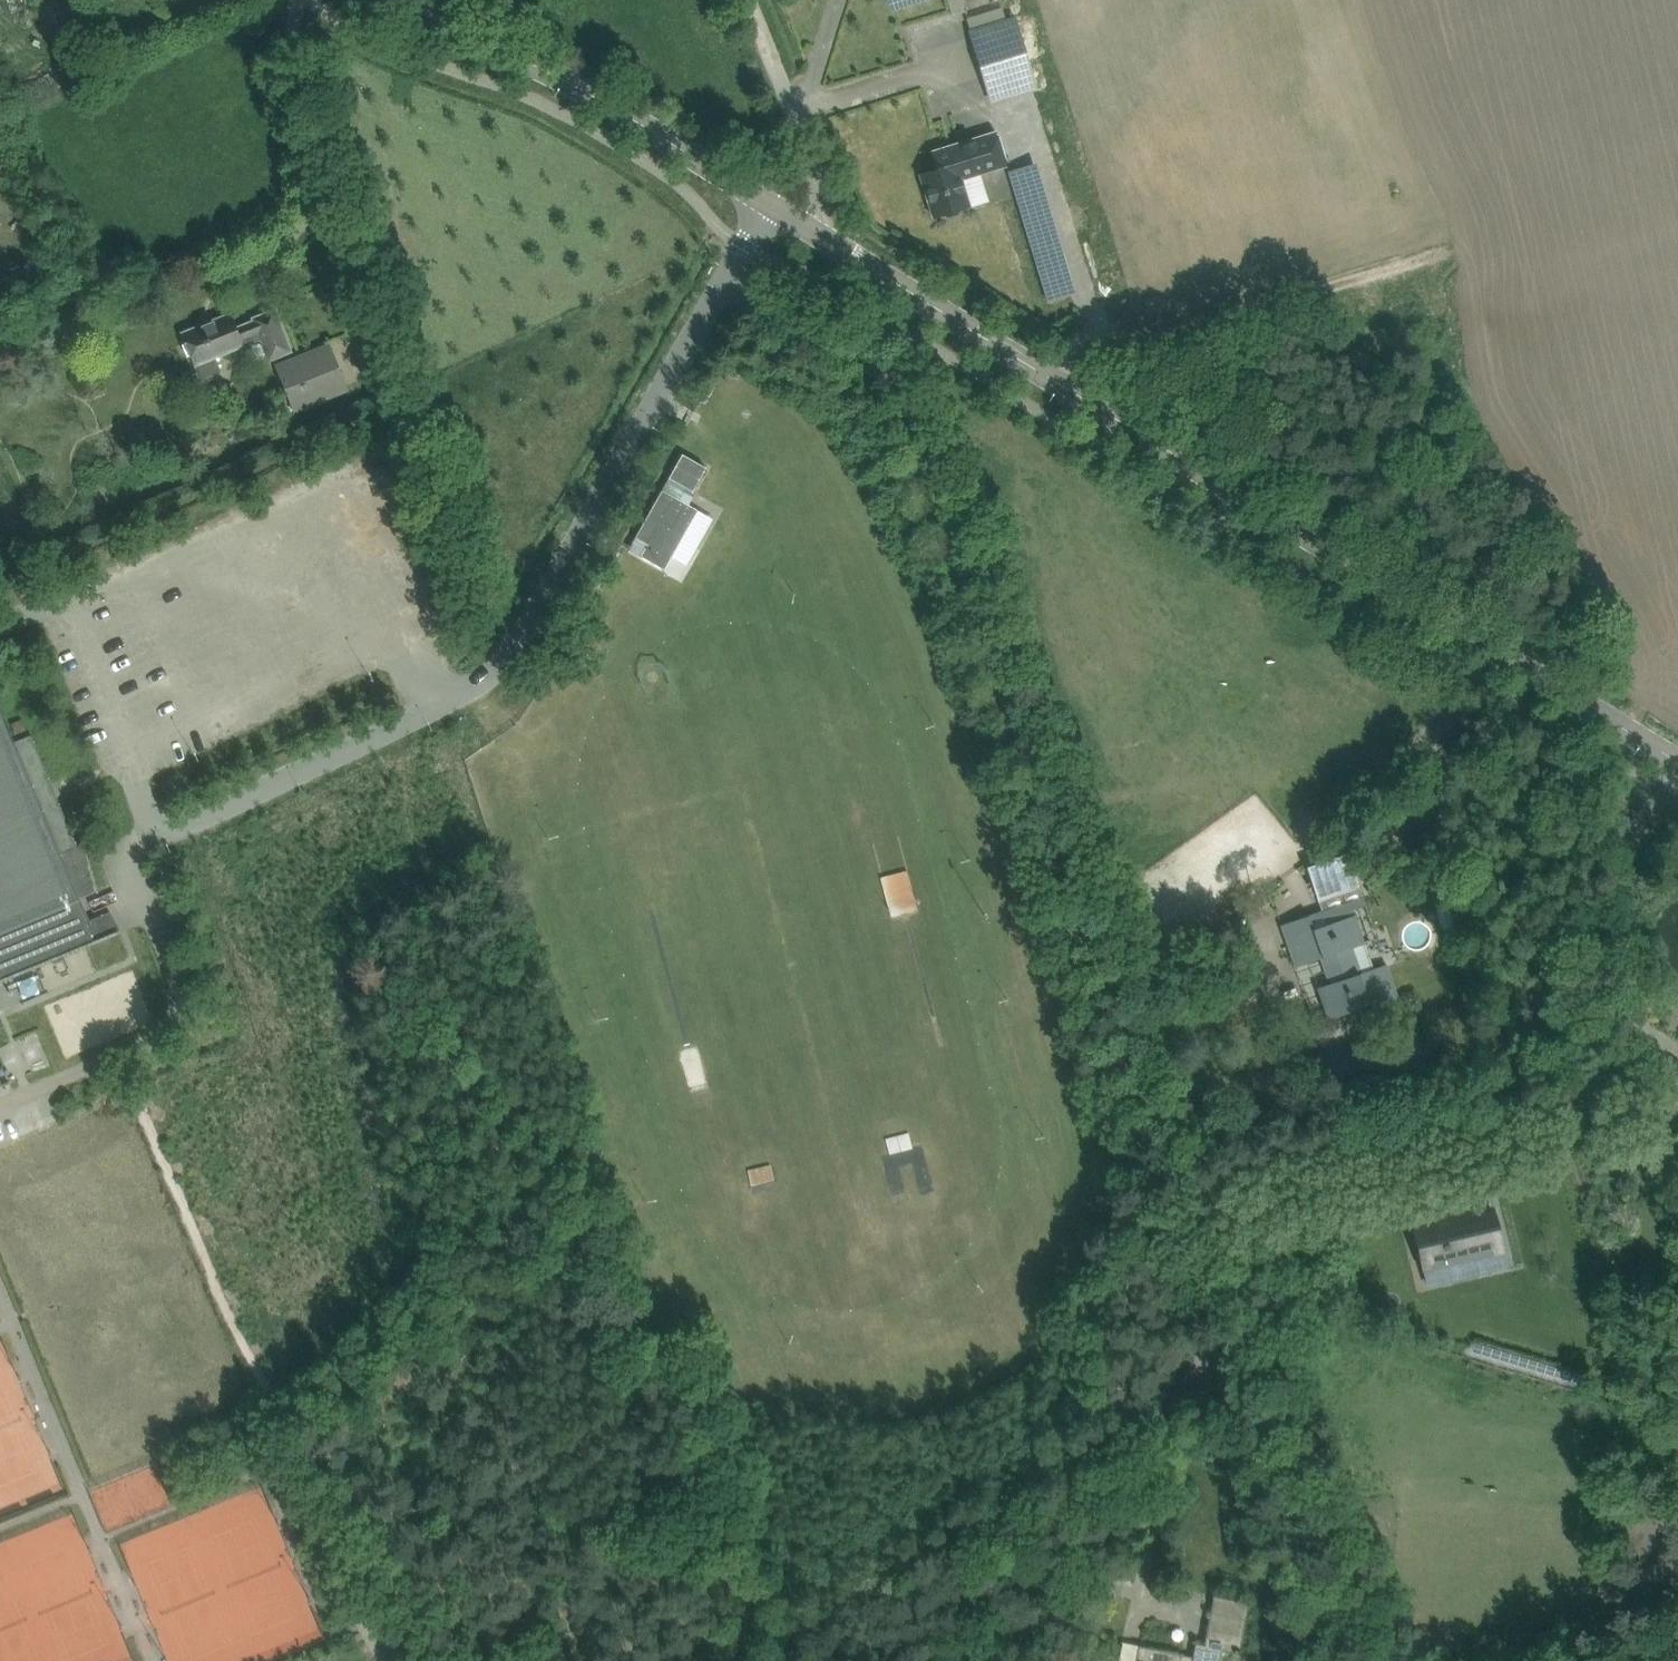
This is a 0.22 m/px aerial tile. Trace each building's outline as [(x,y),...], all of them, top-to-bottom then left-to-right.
[(1006,20),(970,31),(991,102),(1029,90),(1033,89),(1012,18),(1006,20)] [(931,152),(936,169),(919,174),(933,218),(942,216),(948,218),(958,215),(960,210),(969,207),(961,179),(1006,165),(996,132),(931,152)] [(242,345),(239,340),(262,331),(273,358),(290,351),(273,310),(252,318),(253,321),(235,328),(229,314),(182,333),(200,378),(220,371),(214,357),(242,345)] [(281,379),(295,410),(346,389),(338,372),(314,381),(308,368),(281,379)] [(692,491),(705,467),(681,454),(668,478),(692,491)] [(664,569),(697,510),(661,489),(634,537),(646,544),(639,555),(664,569)] [(82,844),(81,840),(80,840),(81,845),(76,847),(30,735),(11,743),(0,715),(0,982),(118,933),(117,930),(93,940),(76,899),(95,891),(82,844)] [(11,724),(15,734),(26,730),(21,719),(11,724)] [(1317,988),(1327,1016),(1367,1002),(1372,1016),(1400,1006),(1386,964),(1372,969),(1352,909),(1365,905),(1347,852),(1305,866),(1317,901),(1318,900),(1322,911),(1280,925),(1295,967),(1322,958),(1331,983),(1317,988)] [(882,875),(890,916),(918,910),(910,869),(882,875)] [(1539,1092),(1526,1096),(1531,1114),(1544,1111),(1539,1092)] [(1443,1213),(1412,1220),(1423,1269),(1449,1263),(1448,1259),(1500,1247),(1492,1209),(1472,1213),(1471,1207),(1452,1211),(1452,1207),(1442,1210),(1443,1213)] [(1135,1660),(1219,1660),(1221,1649),(1239,1653),(1245,1619),(1249,1601),(1213,1594),(1210,1612),(1204,1644),(1195,1643),(1192,1656),(1138,1645),(1135,1660)]
